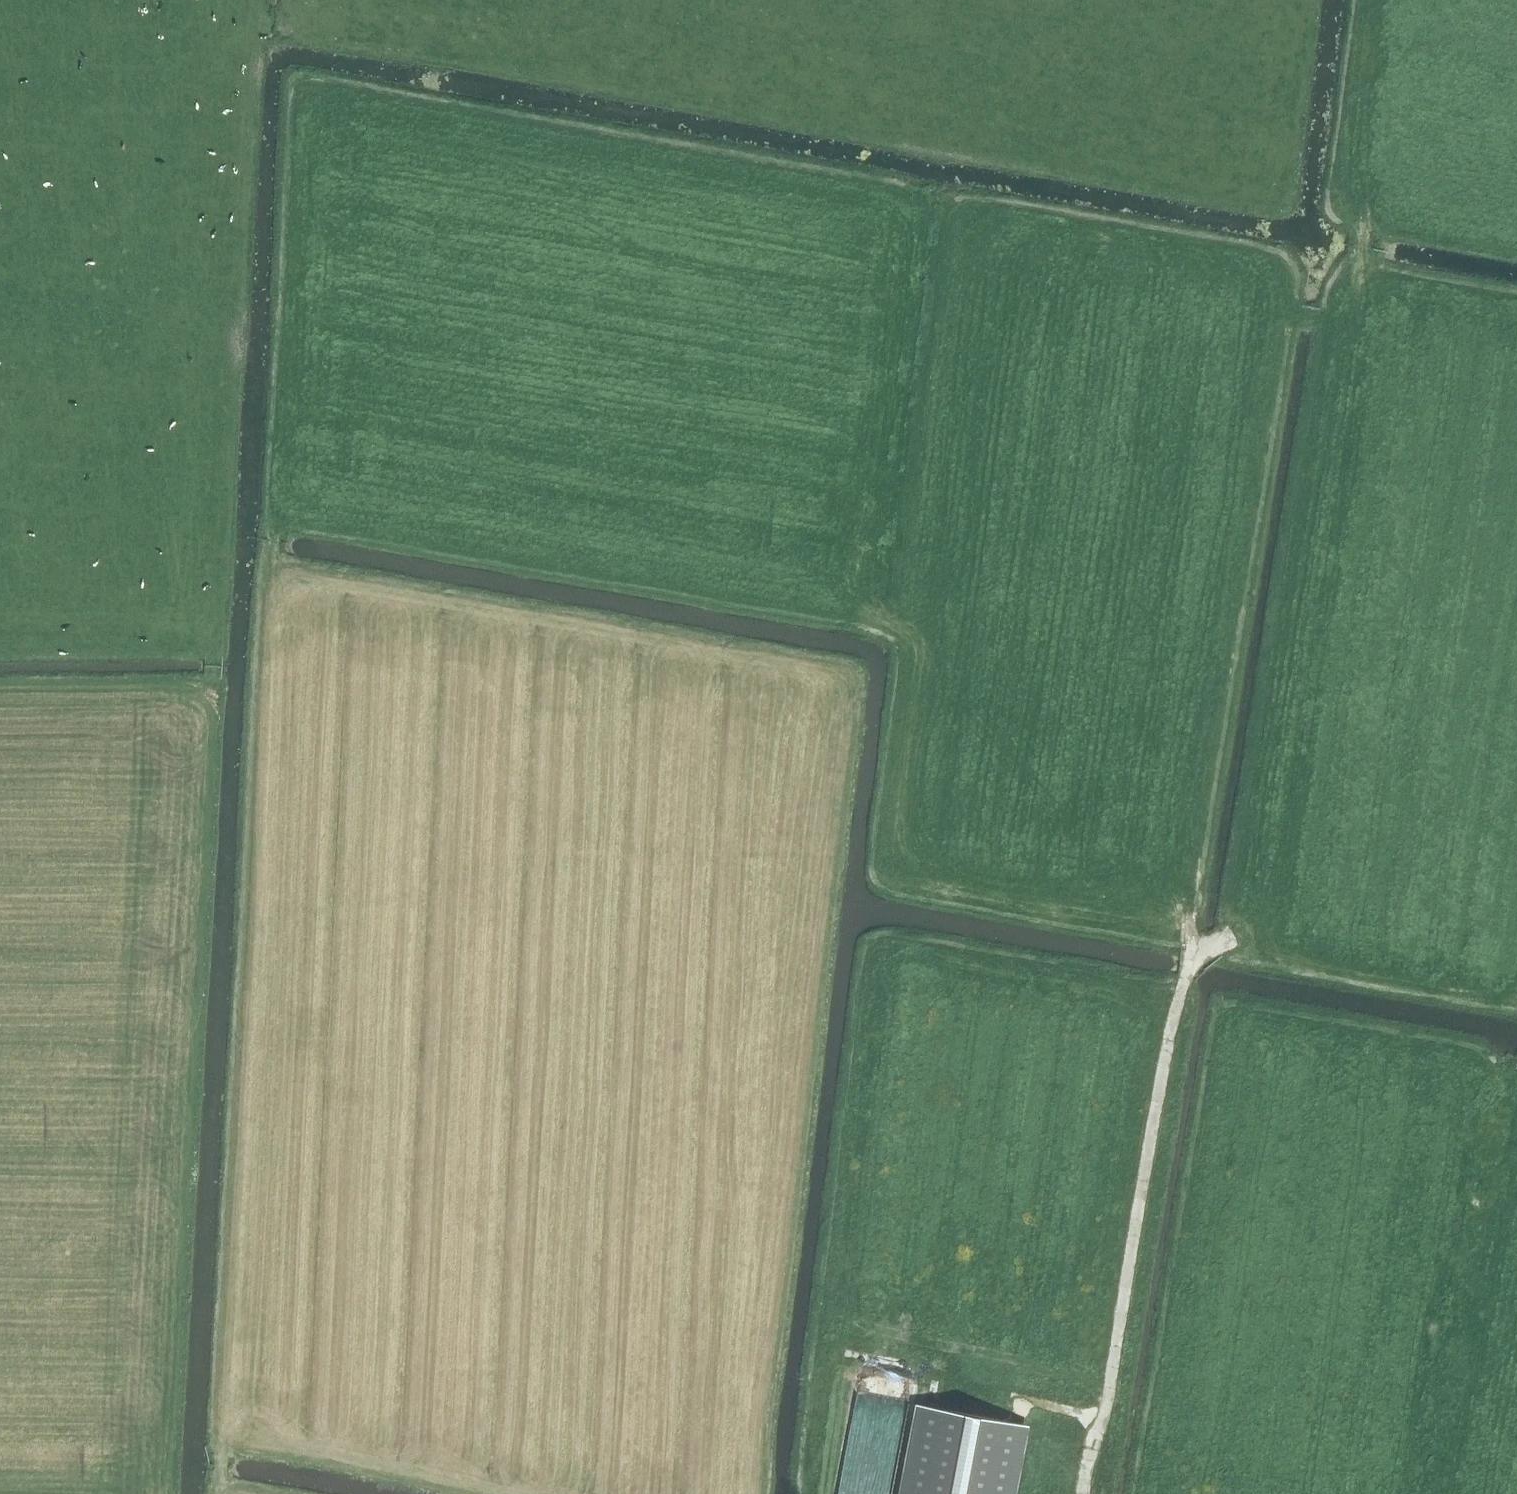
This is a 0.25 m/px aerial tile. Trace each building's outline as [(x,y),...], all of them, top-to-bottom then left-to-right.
[(915,1404),(898,1493),(1016,1493),(1029,1426),(915,1404)]
